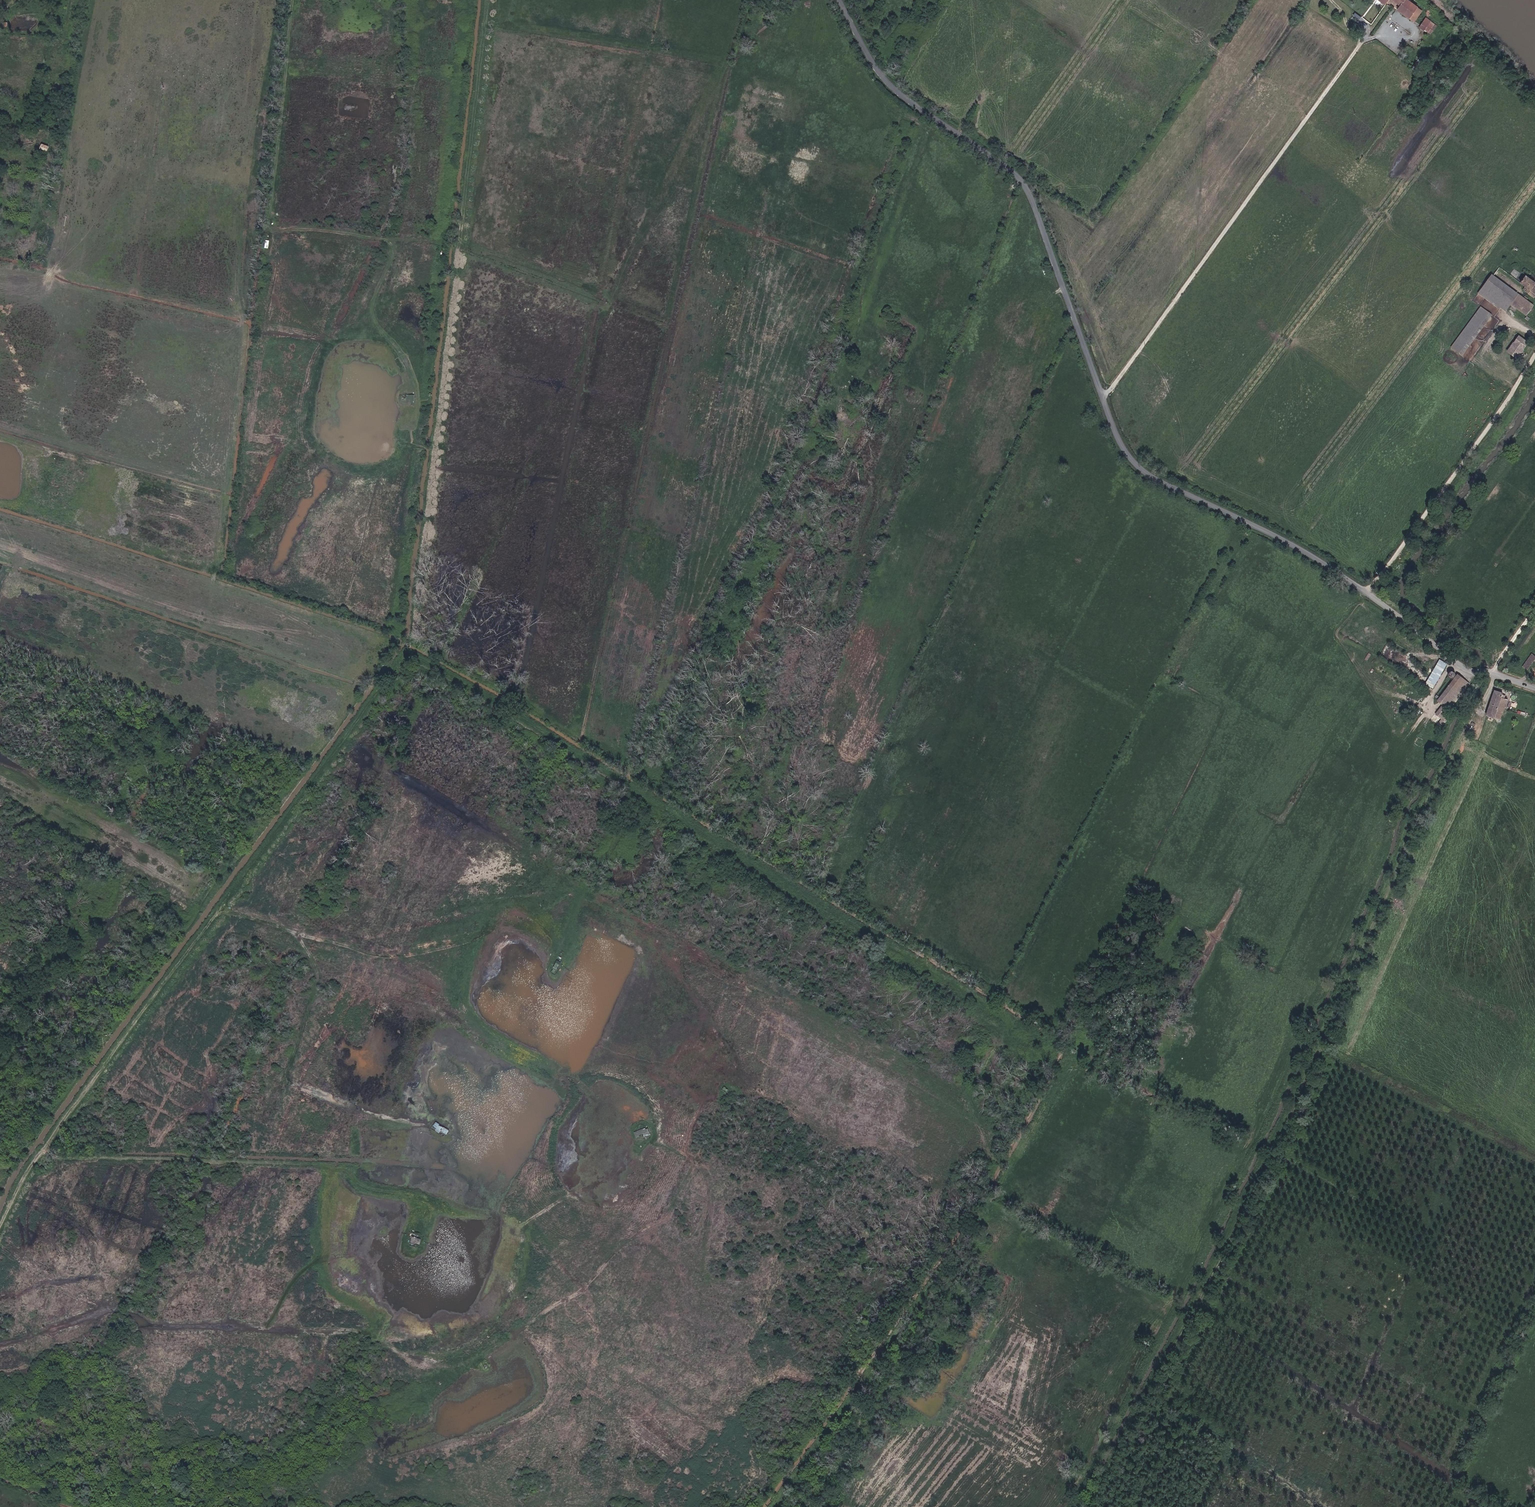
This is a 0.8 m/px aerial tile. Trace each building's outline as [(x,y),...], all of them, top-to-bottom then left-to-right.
[(1411,2),(1409,0),(1397,0),(1401,3),(1397,9),(1403,13),(1411,2)] [(1413,20),(1421,9),(1411,2),(1403,13),(1412,20),(1413,20)] [(1421,28),(1424,31),(1431,21),(1423,15),(1416,26),(1420,29),(1421,28)] [(1514,302),(1520,292),(1493,272),(1480,290),(1508,310),(1514,302)] [(1528,272),(1522,280),(1534,290),(1534,278),(1528,272)] [(1534,304),(1534,303),(1520,292),(1514,302),(1529,312),(1534,304)] [(1489,316),(1493,311),(1483,305),(1480,309),(1489,316)] [(1455,346),(1464,352),(1489,316),(1480,309),(1455,346)] [(1512,349),(1521,355),(1532,339),(1517,329),(1512,337),(1517,341),(1512,349)] [(1523,666),(1529,670),(1534,660),(1534,655),(1532,653),(1523,666)] [(1426,684),(1434,688),(1448,663),(1440,658),(1426,684)] [(1445,715),(1468,684),(1456,675),(1437,700),(1443,704),(1437,712),(1434,711),(1432,714),(1440,719),(1436,724),(1441,727),(1448,718),(1445,715)] [(1487,717),(1502,722),(1507,703),(1503,701),(1504,698),(1501,697),(1501,695),(1494,693),(1487,717)] [(726,1085),(723,1090),(727,1093),(731,1088),(726,1085)] [(433,1127),(447,1134),(450,1129),(436,1122),(433,1127)] [(645,1136),(651,1134),(648,1127),(634,1131),(636,1136),(644,1134),(645,1136)] [(412,1236),(411,1241),(420,1244),(422,1238),(412,1236)]
